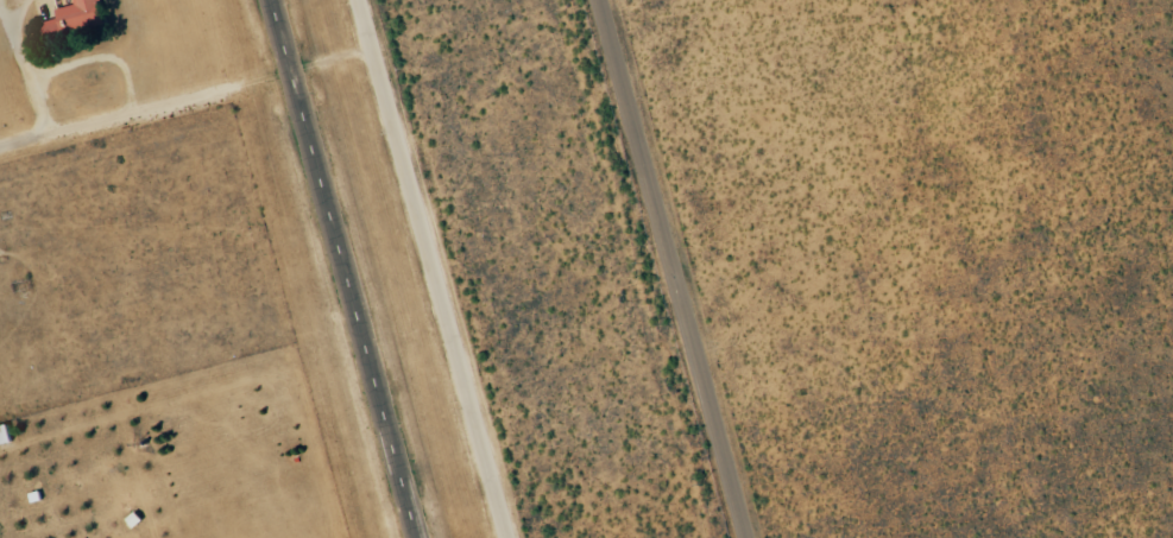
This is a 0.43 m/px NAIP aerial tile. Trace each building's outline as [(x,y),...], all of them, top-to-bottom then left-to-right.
[(100,0),(75,0),(76,5),(57,9),(59,19),(41,23),(44,40),(106,27),(100,0)] [(7,424),(0,426),(0,445),(12,442),(7,424)]
